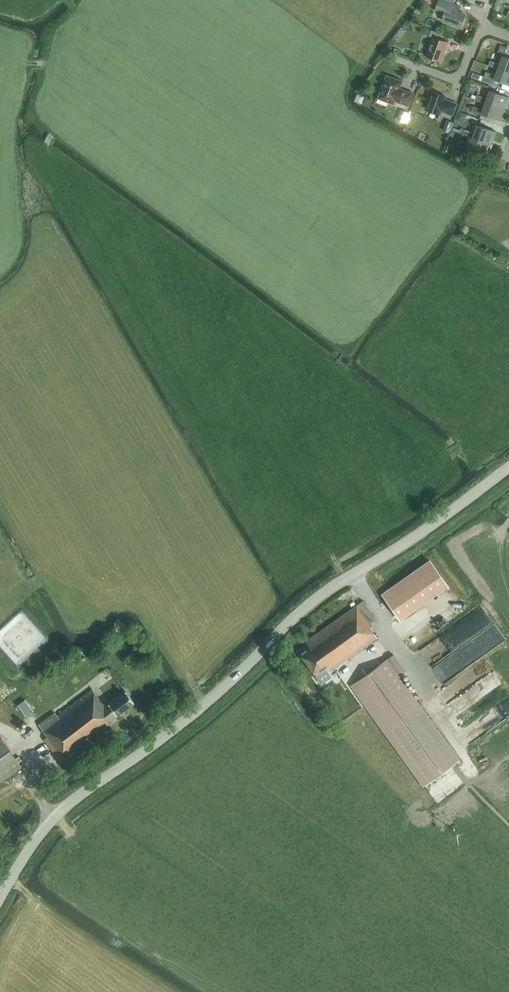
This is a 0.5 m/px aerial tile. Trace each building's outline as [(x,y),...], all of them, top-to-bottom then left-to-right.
[(444,0),(439,0),(436,10),(445,13),(442,20),(461,27),(465,14),(452,9),(454,4),(444,0)] [(439,33),(432,30),(431,30),(429,36),(433,37),(426,56),(440,61),(447,42),(437,38),(439,33)] [(500,45),(498,52),(504,54),(506,47),(500,45)] [(498,68),(508,72),(508,58),(503,56),(500,64),(490,60),(489,65),(498,68)] [(498,68),(496,75),(486,72),(484,76),(495,80),(495,79),(508,84),(508,72),(498,68)] [(402,81),(387,75),(378,98),(394,104),(395,101),(409,106),(414,93),(400,88),(402,81)] [(476,99),(485,103),(486,102),(504,109),(508,97),(490,90),(487,98),(478,95),(476,99)] [(446,99),(446,97),(432,91),(426,109),(440,114),(441,111),(453,115),(457,103),(446,99)] [(486,102),(485,103),(483,109),(473,106),(472,111),(482,114),(500,120),(504,109),(486,102)] [(410,112),(401,109),(398,119),(406,122),(410,112)] [(454,122),(447,119),(443,130),(450,132),(454,122)] [(473,136),(492,143),(496,131),(478,124),(474,133),(465,129),(463,134),(473,137),(473,136)] [(488,154),(492,143),(473,136),(473,137),(470,144),(461,140),(459,145),(469,149),(469,148),(488,154)] [(430,561),(382,594),(399,619),(447,585),(430,561)] [(328,669),(330,671),(377,638),(370,628),(372,627),(369,623),(376,619),(363,600),(305,642),(307,645),(298,652),(316,676),(325,669),(326,671),(328,669)] [(497,622),(476,635),(486,651),(507,638),(497,622)] [(393,654),(351,685),(423,785),(459,759),(399,676),(406,672),(393,654)] [(55,703),(47,693),(43,688),(26,700),(30,706),(29,706),(37,717),(55,703)] [(107,722),(133,702),(125,691),(104,706),(91,690),(56,717),(53,713),(37,725),(47,737),(43,739),(60,762),(109,725),(107,722)] [(22,766),(0,735),(0,782),(22,766)]
